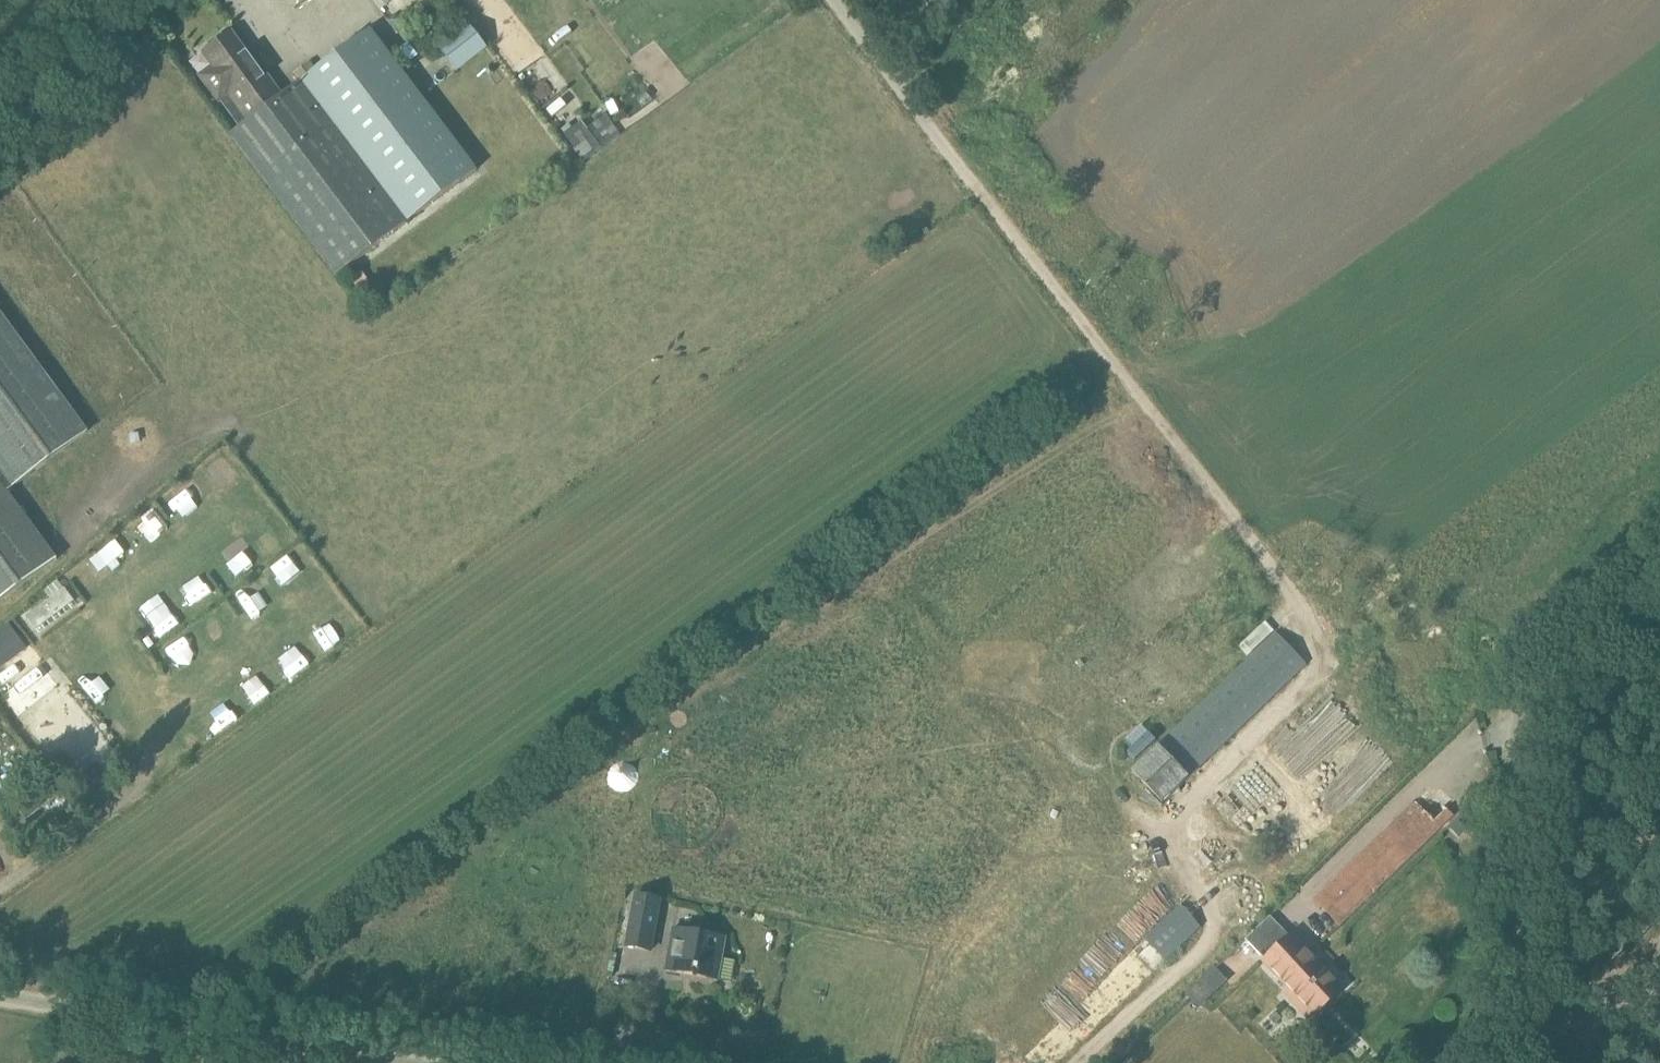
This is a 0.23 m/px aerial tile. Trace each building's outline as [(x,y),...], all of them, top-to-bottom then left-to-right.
[(961,0),(941,0),(947,9),(961,0)] [(467,25),(438,48),(457,73),(487,50),(467,25)] [(306,78),(412,220),(478,170),(370,28),(306,78)] [(412,220),(306,78),(281,97),(263,73),(268,70),(256,54),(251,57),(232,32),(203,53),(212,66),(198,76),(217,103),(220,101),(239,129),(230,136),(337,277),(412,220)] [(594,150),(576,125),(563,136),(580,159),(594,150)] [(10,489),(88,432),(0,312),(0,475),(10,489)] [(0,475),(0,602),(57,560),(7,492),(10,489),(0,475)] [(40,582),(9,604),(21,619),(52,599),(40,582)] [(1163,804),(1308,665),(1276,631),(1159,744),(1131,772),(1163,804)] [(0,767),(0,778),(2,781),(26,764),(18,754),(0,767)] [(1415,803),(1332,883),(1357,907),(1386,879),(1369,861),(1387,844),(1404,861),(1439,827),(1415,803)] [(1467,830),(1458,821),(1450,829),(1459,838),(1467,830)] [(634,896),(625,950),(653,955),(663,901),(634,896)] [(1265,961),(1315,1014),(1342,989),(1291,936),(1270,916),(1246,939),(1265,961)] [(1196,940),(1178,920),(1024,1062),(1063,1062),(1196,940)] [(725,939),(672,930),(666,969),(718,979),(725,939)] [(1228,981),(1214,967),(1184,996),(1198,1009),(1228,981)]
